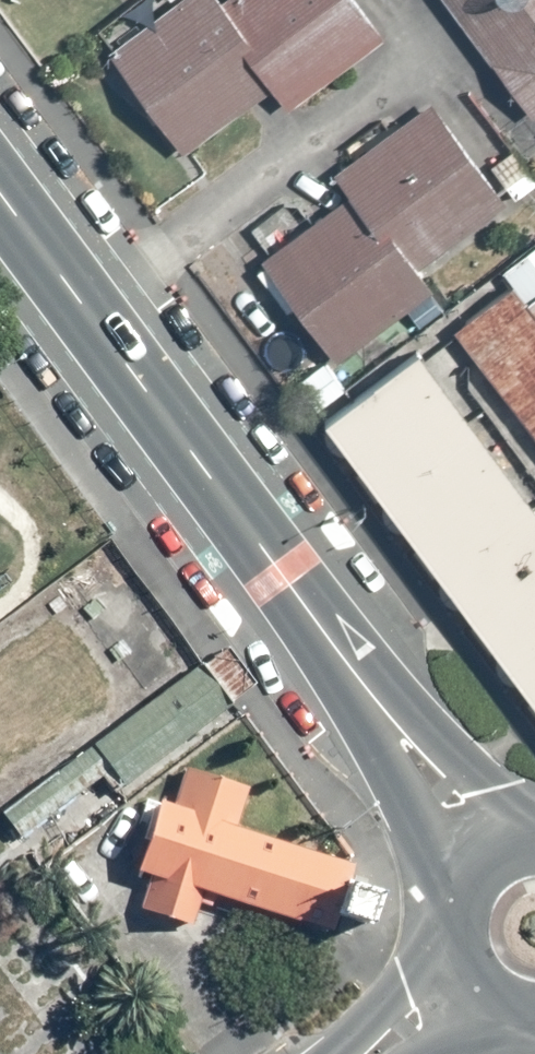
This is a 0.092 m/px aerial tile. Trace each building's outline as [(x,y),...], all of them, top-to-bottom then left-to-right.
[(107,56),(183,156),(269,90),(285,111),(383,38),(354,0),(226,0),(221,4),(218,0),(181,0),(107,56)] [(533,117),(534,115),(534,0),(446,0),(533,117)] [(350,193),(260,261),(336,361),(432,288),(419,270),(508,203),(431,103),(336,174),(350,193)] [(534,433),(534,243),(499,272),(510,286),(454,330),(534,433)] [(327,425),(534,702),(534,513),(418,357),(327,425)] [(201,664),(0,813),(0,815),(18,839),(111,770),(124,787),(232,706),(201,664)] [(250,787),(187,768),(175,807),(161,803),(140,872),(153,876),(140,922),(208,943),(220,902),(330,935),(352,863),(238,829),(250,787)]
